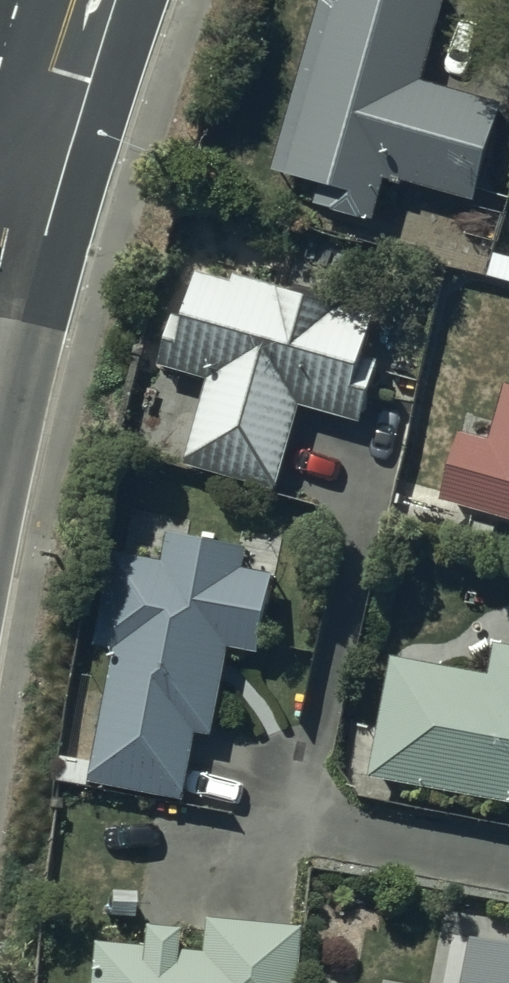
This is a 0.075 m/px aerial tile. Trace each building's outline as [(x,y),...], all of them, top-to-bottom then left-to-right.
[(324,8),(277,180),(321,206),(318,220),(378,236),(391,187),(476,211),(501,117),(422,96),(448,0),(382,0),(339,16),(324,8)] [(208,388),(185,474),(279,499),(300,418),(362,434),(378,374),(368,371),(380,325),(339,314),(341,307),(287,293),(285,301),(202,279),(189,329),(176,326),(163,376),(208,388)] [(446,512),(508,531),(508,393),(491,452),(466,445),(446,512)] [(118,562),(100,659),(117,662),(93,792),(185,808),(197,744),(212,747),(228,660),(261,666),(275,585),(248,580),(251,560),(171,545),(166,571),(118,562)] [(372,791),(508,816),(508,659),(499,657),(493,687),(394,669),(372,791)] [(294,918),(197,910),(194,943),(170,941),(172,918),(136,915),(134,936),(87,932),(82,982),(288,982),(294,918)] [(466,930),(456,982),(508,982),(508,938),(466,930)]
